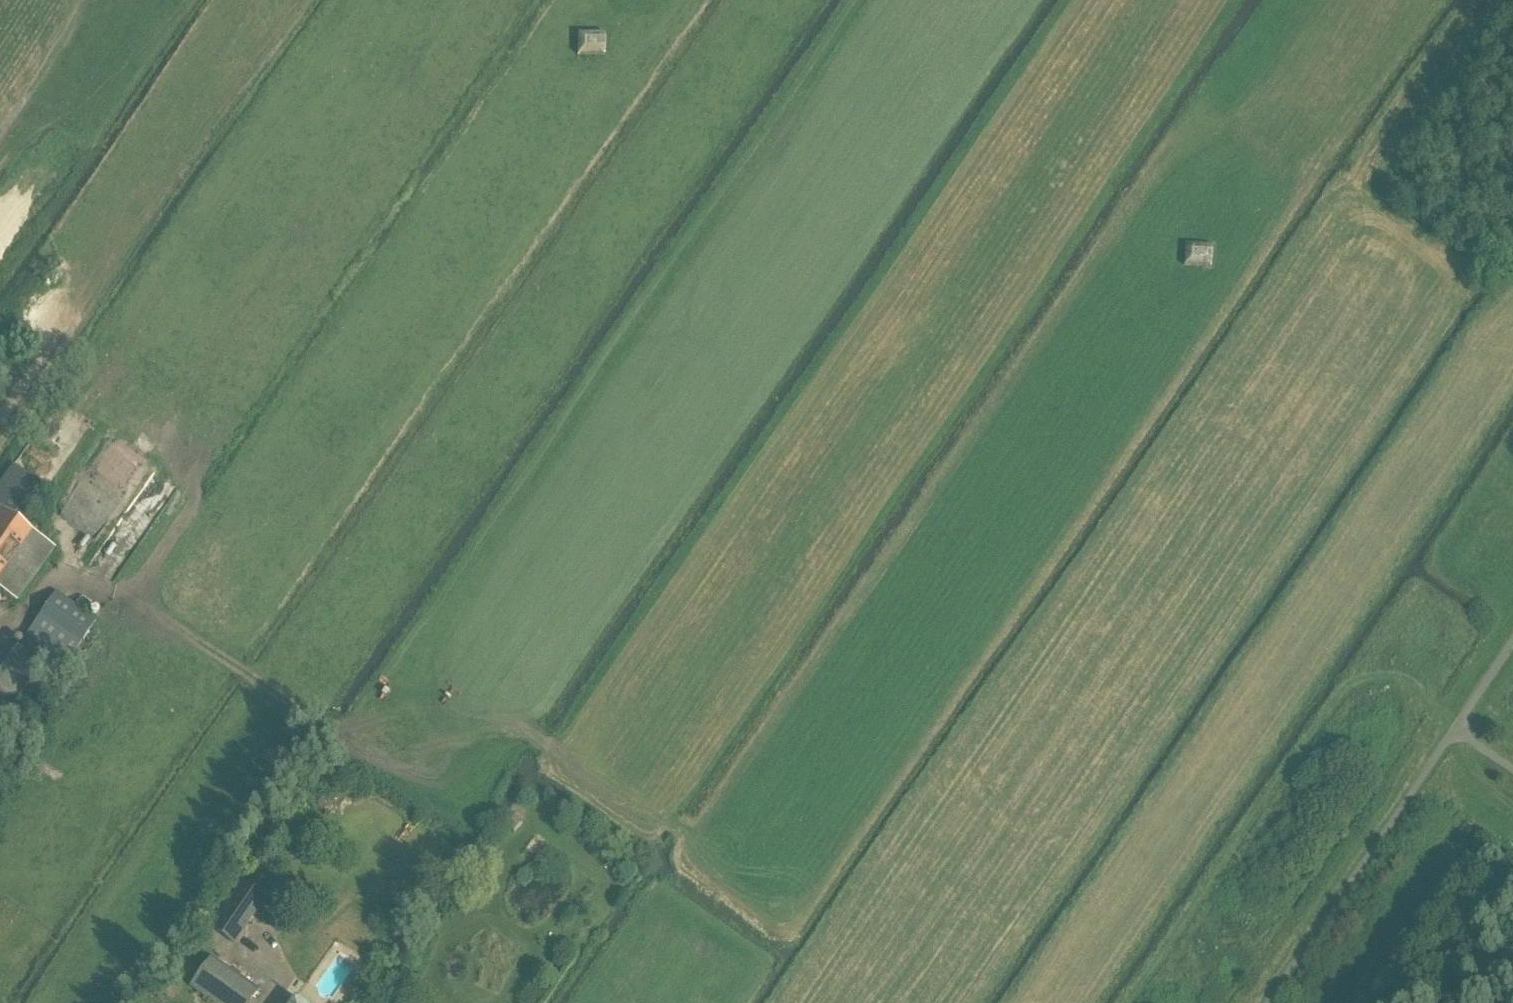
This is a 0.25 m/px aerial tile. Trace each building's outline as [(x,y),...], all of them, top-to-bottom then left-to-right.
[(577,55),(604,55),(604,33),(577,33),(577,55)] [(1183,266),(1210,268),(1212,246),(1185,244),(1183,266)] [(23,524),(47,490),(13,465),(0,484),(0,507),(23,524)] [(14,599),(52,545),(0,509),(0,589),(14,599)] [(14,642),(54,670),(92,616),(52,588),(14,642)] [(16,733),(57,675),(10,643),(0,658),(0,721),(16,733)] [(241,879),(211,922),(236,941),(267,898),(241,879)] [(214,1002),(248,1002),(257,990),(211,956),(190,986),(214,1002)] [(157,1002),(168,1002),(176,991),(162,981),(150,998),(157,1002)]
